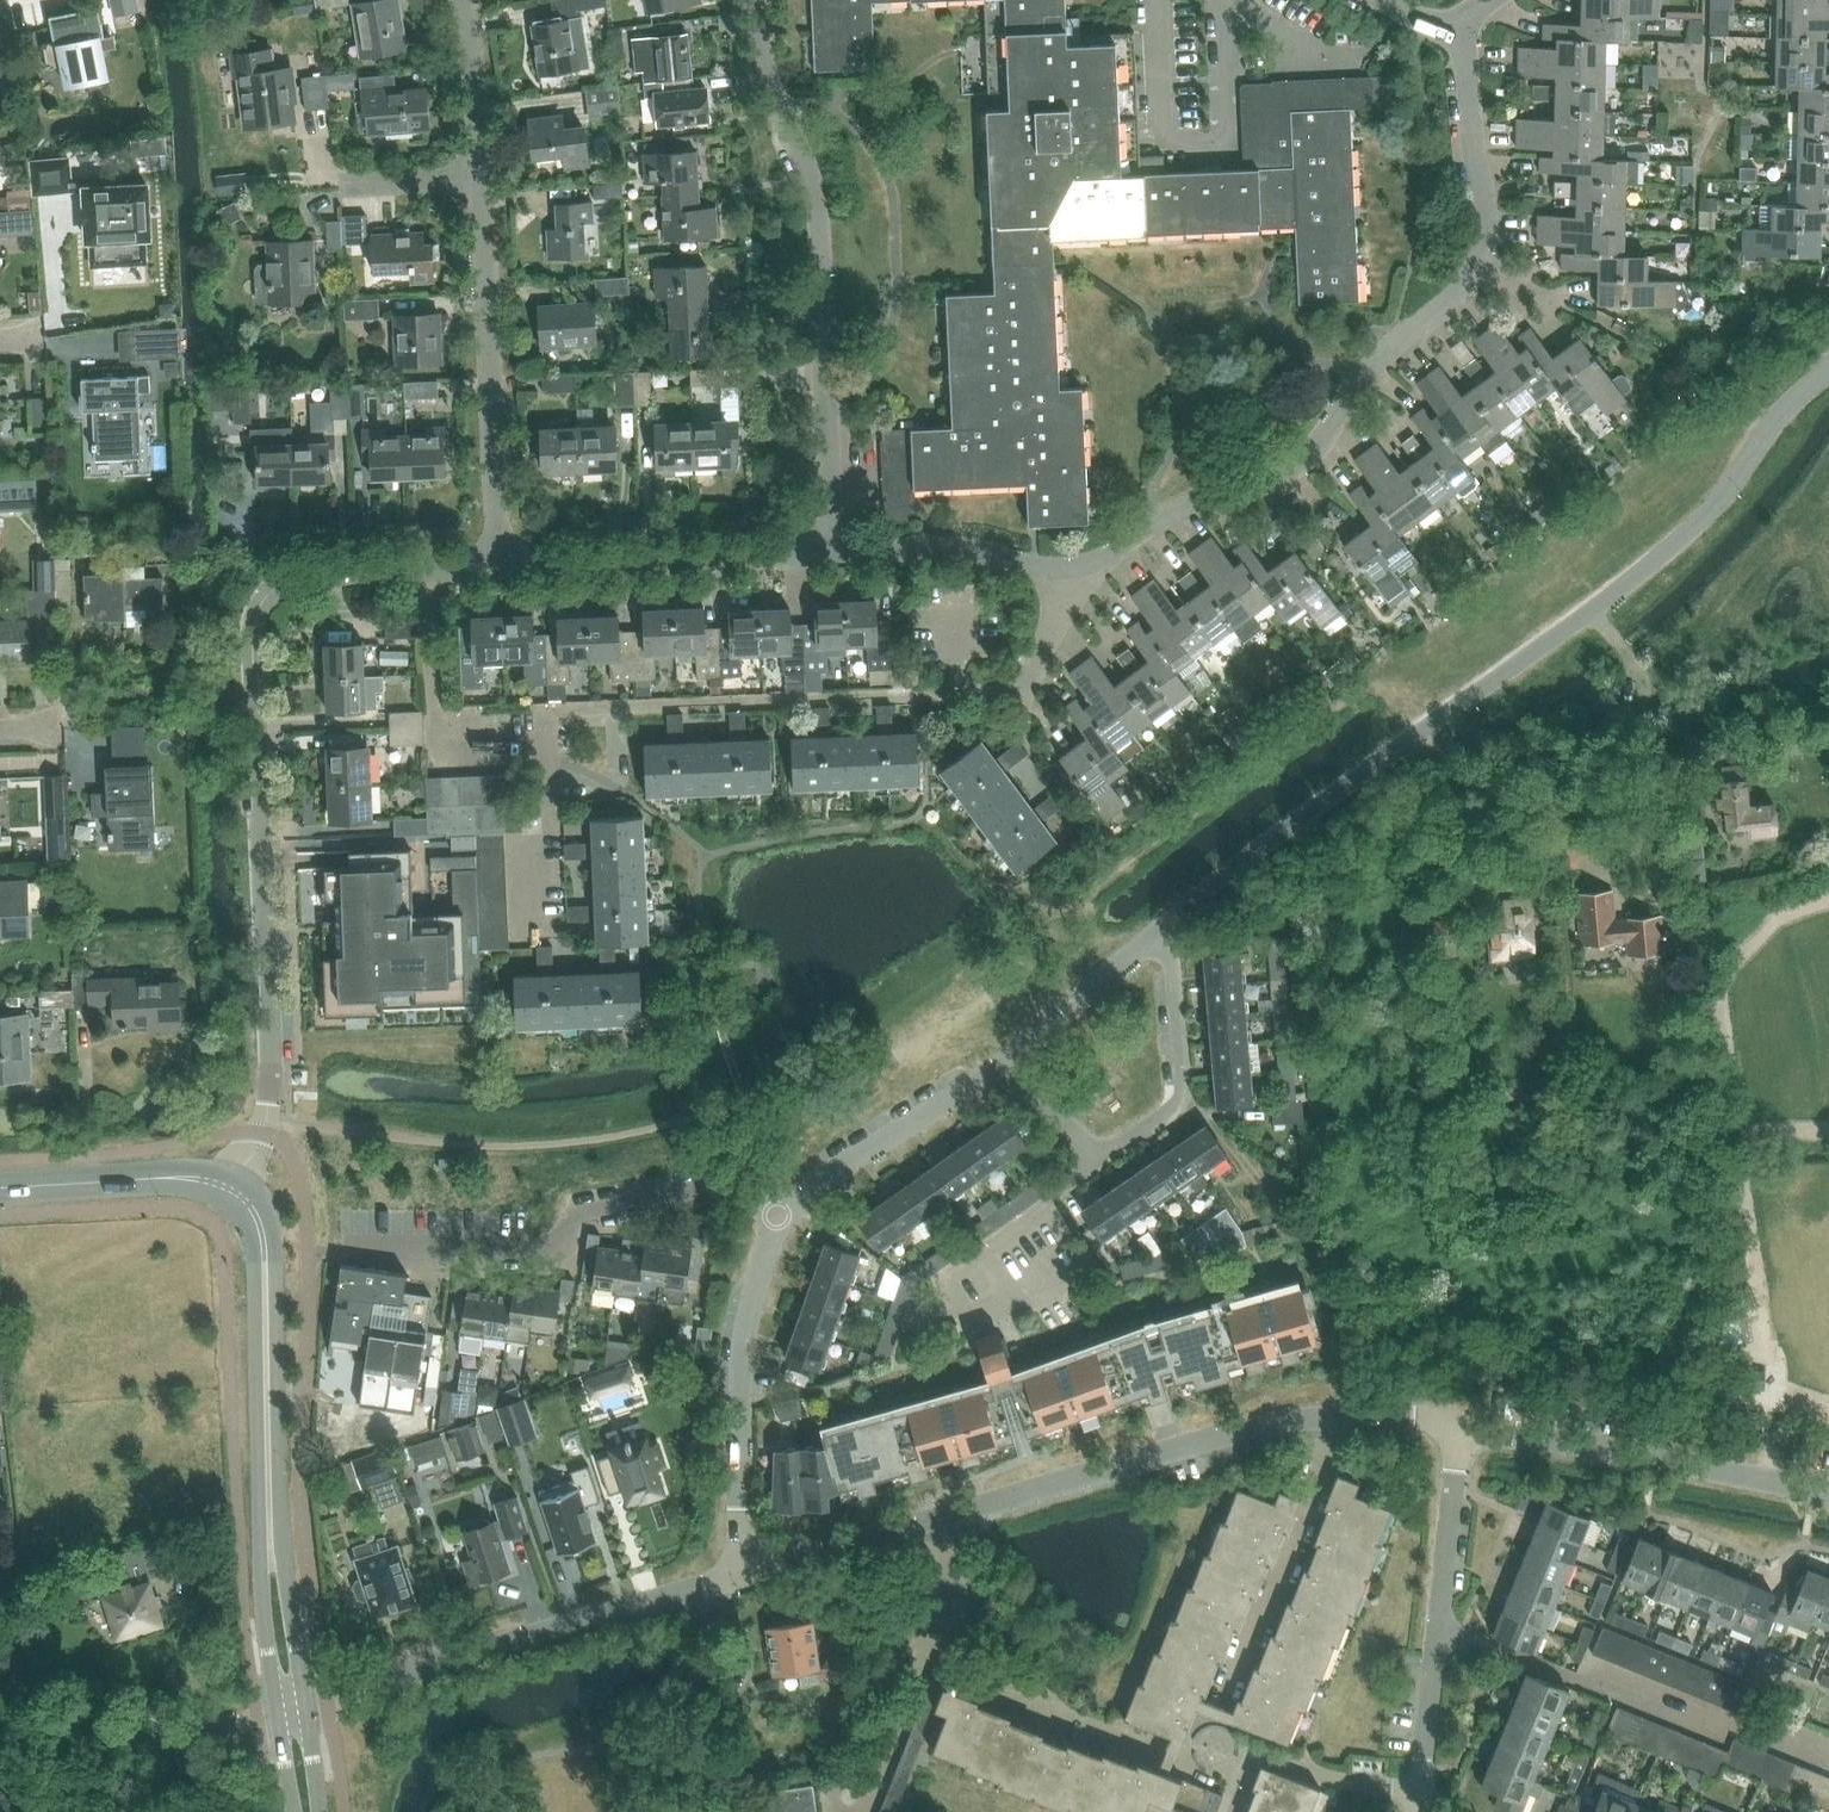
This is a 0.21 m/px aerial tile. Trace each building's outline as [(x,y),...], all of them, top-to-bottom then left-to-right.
[(139,0),(110,0),(114,14),(140,8),(139,0)] [(312,0),(289,0),(291,12),(314,8),(312,0)] [(316,10),(349,4),(348,0),(314,0),(316,10)] [(359,58),(403,51),(395,0),(375,0),(350,4),(359,58)] [(577,11),(607,6),(606,0),(575,0),(577,11)] [(644,12),(700,2),(700,0),(642,0),(644,12)] [(814,72),(875,69),(872,3),(934,0),(811,0),(814,72)] [(1140,157),(1134,32),(1081,35),(1081,44),(1067,45),(1065,0),(984,0),(988,94),(1000,93),(1000,109),(986,110),(995,292),(946,295),(952,427),(882,430),(886,522),(916,521),(914,489),(1026,484),(1028,525),(1088,522),(1082,388),(1059,389),(1053,239),(1295,228),(1299,304),(1359,302),(1350,109),(1392,107),(1391,78),(1242,84),(1245,169),(1164,173),(1163,156),(1140,157)] [(1582,16),(1631,17),(1631,18),(1640,18),(1660,18),(1660,0),(1582,0),(1582,16)] [(1724,11),(1728,11),(1728,0),(1710,0),(1710,11),(1724,11)] [(1775,15),(1828,16),(1828,1),(1826,1),(1826,0),(1776,0),(1775,15)] [(49,17),(54,41),(43,44),(49,73),(62,70),(66,86),(108,77),(102,52),(107,50),(99,7),(49,17)] [(542,22),(531,24),(532,32),(539,76),(584,69),(590,68),(582,15),(578,15),(554,19),(542,22)] [(1775,38),(1825,40),(1825,30),(1828,30),(1828,16),(1775,15),(1775,38)] [(1543,39),(1557,39),(1606,40),(1606,41),(1630,42),(1630,40),(1640,41),(1640,18),(1631,18),(1631,17),(1582,16),(1581,24),(1544,24),(1543,39)] [(1688,31),(1701,31),(1702,20),(1701,20),(1689,20),(1688,31)] [(621,27),(610,28),(612,47),(622,46),(621,27)] [(642,72),(643,82),(689,77),(685,34),(631,40),(635,73),(642,72)] [(8,69),(2,36),(0,37),(0,71),(8,69)] [(1774,62),(1824,64),(1828,64),(1828,49),(1825,49),(1825,40),(1775,38),(1774,62)] [(1519,47),(1519,62),(1605,64),(1606,41),(1606,40),(1557,39),(1557,48),(1519,47)] [(1724,61),(1724,46),(1711,46),(1711,61),(1724,61)] [(232,80),(243,79),(249,127),(291,121),(289,105),(299,103),(294,66),(275,68),(272,48),(229,54),(232,80)] [(1556,77),(1556,87),(1605,88),(1605,64),(1519,62),(1518,76),(1556,77)] [(1798,88),(1800,88),(1800,87),(1828,88),(1828,73),(1824,73),(1824,64),(1774,62),(1774,88),(1798,88)] [(353,73),(325,75),(327,91),(355,89),(353,73)] [(362,114),(371,114),(373,132),(425,128),(422,90),(396,92),(395,82),(394,74),(359,77),(360,85),(362,114)] [(327,91),(325,75),(301,78),(305,111),(329,108),(327,91)] [(1657,75),(1642,75),(1642,88),(1657,88),(1657,75)] [(689,77),(643,82),(645,99),(654,98),(656,124),(710,119),(707,90),(690,91),(689,77)] [(618,85),(585,90),(590,121),(592,121),(593,124),(620,120),(619,117),(623,117),(618,85)] [(1555,101),(1555,111),(1604,112),(1605,88),(1556,87),(1556,88),(1533,88),(1533,100),(1555,101)] [(1797,111),(1828,112),(1828,88),(1800,87),(1800,88),(1798,88),(1797,111)] [(1517,134),(1604,136),(1613,136),(1613,112),(1604,112),(1555,111),(1555,120),(1517,119),(1517,134)] [(1797,135),(1828,136),(1828,112),(1797,111),(1797,135)] [(534,158),(562,155),(564,170),(590,166),(585,125),(564,127),(563,117),(530,121),(534,158)] [(1750,132),(1750,118),(1742,118),(1741,132),(1750,132)] [(1741,133),(1741,148),(1751,148),(1751,133),(1741,133)] [(1554,149),(1554,157),(1554,158),(1603,160),(1603,159),(1604,136),(1517,134),(1516,148),(1554,149)] [(1796,159),(1828,160),(1828,136),(1797,135),(1789,135),(1788,158),(1796,159)] [(660,182),(661,196),(698,194),(696,148),(643,151),(644,184),(660,182)] [(1628,161),(1648,161),(1648,153),(1628,153),(1628,161)] [(1577,173),(1577,182),(1626,184),(1627,159),(1603,159),(1603,160),(1554,158),(1554,157),(1540,157),(1539,172),(1577,173)] [(30,162),(33,196),(72,192),(69,158),(30,162)] [(1796,182),(1828,183),(1828,160),(1796,159),(1796,182)] [(1740,171),(1740,179),(1756,179),(1756,167),(1740,166),(1740,171)] [(246,174),(217,177),(219,194),(248,191),(246,174)] [(1692,185),(1693,174),(1682,174),(1681,185),(1692,185)] [(116,183),(84,185),(84,191),(85,205),(88,205),(89,222),(86,222),(86,241),(92,241),(93,267),(146,264),(144,239),(149,239),(146,181),(116,183)] [(1576,197),(1576,207),(1625,208),(1626,184),(1577,182),(1554,182),(1554,197),(1576,197)] [(1786,206),(1796,206),(1828,206),(1828,183),(1796,182),(1787,182),(1786,206)] [(593,185),(594,199),(622,197),(622,183),(593,185)] [(31,210),(30,189),(6,191),(7,197),(0,198),(0,205),(1,212),(31,210)] [(698,194),(661,196),(664,239),(717,236),(715,208),(699,208),(698,194)] [(1700,197),(1700,209),(1717,210),(1717,197),(1700,197)] [(1680,209),(1693,209),(1693,199),(1681,198),(1680,209)] [(218,209),(226,225),(243,218),(235,201),(218,209)] [(594,223),(593,201),(556,203),(558,228),(548,229),(549,259),(586,257),(585,222),(594,223)] [(1760,229),(1771,230),(1820,231),(1820,223),(1828,223),(1828,206),(1796,206),(1786,206),(1760,205),(1760,229)] [(1538,215),(1538,230),(1625,232),(1625,208),(1576,207),(1576,216),(1538,215)] [(34,234),(33,210),(31,210),(1,212),(0,212),(0,236),(34,234)] [(631,220),(630,210),(622,210),(623,220),(631,220)] [(341,216),(341,221),(342,246),(367,244),(366,215),(341,216)] [(342,250),(342,246),(341,221),(326,221),(327,250),(342,250)] [(1771,230),(1760,229),(1742,229),(1741,254),(1819,256),(1820,231),(1771,230)] [(1575,245),(1575,254),(1624,255),(1625,232),(1538,230),(1537,244),(1575,245)] [(409,272),(410,280),(433,279),(431,244),(423,244),(422,234),(373,237),(375,274),(409,272)] [(267,242),(268,264),(256,264),(254,268),(256,301),(262,305),(315,303),(312,241),(267,242)] [(698,242),(699,252),(709,251),(709,241),(698,242)] [(637,242),(627,242),(627,256),(638,255),(637,242)] [(1598,270),(1598,279),(1648,280),(1648,256),(1624,255),(1575,254),(1561,254),(1561,269),(1598,270)] [(668,297),(668,312),(708,311),(706,265),(654,268),(654,298),(668,297)] [(595,279),(596,296),(630,294),(630,277),(595,279)] [(1683,281),(1648,280),(1598,279),(1598,304),(1655,305),(1655,313),(1672,313),(1677,312),(1681,310),(1685,307),(1687,302),(1687,297),(1686,292),(1684,288),(1683,287),(1683,283),(1683,281)] [(29,312),(39,311),(38,292),(28,293),(29,312)] [(345,301),(345,320),(378,318),(378,299),(345,301)] [(598,344),(595,303),(539,307),(542,347),(598,344)] [(708,311),(668,312),(670,358),(723,355),(721,325),(709,326),(708,311)] [(393,317),(395,364),(442,362),(440,315),(393,317)] [(1616,319),(1611,328),(1626,336),(1631,327),(1616,319)] [(1485,332),(1537,401),(1556,387),(1526,348),(1519,353),(1497,323),(1485,332)] [(1526,348),(1556,387),(1570,407),(1576,416),(1595,401),(1589,393),(1590,392),(1560,353),(1553,358),(1530,328),(1520,335),(1529,346),(1526,348)] [(177,329),(148,330),(150,359),(178,358),(177,329)] [(1488,376),(1518,416),(1537,401),(1485,332),(1473,340),(1496,371),(1488,376)] [(1589,393),(1595,401),(1606,416),(1627,400),(1580,338),(1560,353),(1590,392),(1589,393)] [(1469,391),(1498,430),(1503,436),(1522,422),(1518,416),(1488,376),(1487,377),(1473,359),(1463,367),(1477,385),(1469,391)] [(175,361),(167,361),(168,374),(176,373),(175,361)] [(1464,424),(1479,444),(1498,430),(1469,391),(1462,396),(1439,366),(1427,375),(1464,424)] [(690,370),(691,386),(724,384),(724,368),(690,370)] [(650,371),(633,372),(634,406),(651,405),(650,371)] [(634,406),(633,372),(614,373),(602,374),(602,377),(600,377),(602,407),(634,406)] [(576,391),(576,375),(542,376),(543,393),(576,391)] [(1427,375),(1416,384),(1438,414),(1431,419),(1465,465),(1484,450),(1479,444),(1464,424),(1427,375)] [(83,411),(93,410),(94,444),(93,444),(93,450),(95,450),(95,460),(141,458),(139,392),(149,392),(149,376),(138,377),(82,379),(83,411)] [(404,382),(404,399),(438,397),(437,381),(404,382)] [(330,385),(331,401),(331,419),(335,419),(349,418),(348,384),(330,385)] [(363,384),(348,384),(349,418),(365,418),(363,384)] [(1678,387),(1680,401),(1693,399),(1691,385),(1678,387)] [(232,387),(232,392),(234,424),(251,423),(249,386),(232,387)] [(30,398),(32,432),(49,432),(48,397),(30,398)] [(302,443),(292,444),(294,482),(330,481),(328,448),(335,448),(335,433),(335,419),(331,419),(331,401),(310,402),(311,434),(302,434),(302,443)] [(1465,465),(1431,419),(1423,408),(1411,417),(1434,447),(1426,453),(1456,493),(1458,496),(1464,496),(1476,487),(1477,482),(1465,465)] [(577,419),(578,429),(580,470),(616,468),(614,428),(595,428),(594,418),(577,419)] [(580,470),(578,429),(557,430),(557,422),(537,423),(533,429),(534,450),(543,450),(544,471),(580,470)] [(736,422),(692,424),(694,465),(720,464),(721,468),(725,471),(730,472),(734,470),(737,467),(737,463),(736,447),(737,447),(736,438),(736,422)] [(408,434),(406,434),(408,477),(444,476),(443,454),(450,454),(449,430),(449,424),(426,425),(426,433),(408,434)] [(694,465),(692,424),(657,426),(649,426),(649,443),(657,442),(658,467),(694,465)] [(408,477),(406,434),(386,435),(386,428),(363,430),(364,458),(371,457),(372,479),(408,477)] [(294,482),(292,444),(280,444),(280,430),(250,431),(251,453),(257,453),(258,483),(294,482)] [(1415,462),(1407,468),(1437,507),(1456,493),(1426,453),(1413,435),(1401,444),(1415,462)] [(1377,443),(1365,452),(1402,501),(1418,521),(1437,507),(1407,468),(1400,473),(1377,443)] [(1365,452),(1354,460),(1376,491),(1369,496),(1399,535),(1418,521),(1402,501),(1365,452)] [(1615,456),(1610,460),(1613,465),(1616,468),(1618,471),(1623,468),(1620,464),(1615,456)] [(1618,471),(1616,468),(1613,465),(1605,471),(1607,474),(1610,478),(1618,471)] [(1584,486),(1575,474),(1566,480),(1575,492),(1584,486)] [(1371,524),(1364,530),(1394,569),(1413,554),(1399,535),(1369,496),(1361,485),(1349,494),(1371,524)] [(1541,523),(1547,518),(1538,506),(1532,511),(1541,523)] [(1515,528),(1522,537),(1530,531),(1523,522),(1515,528)] [(1394,569),(1364,530),(1344,545),(1391,607),(1411,592),(1403,582),(1394,569)] [(1212,536),(1200,545),(1238,595),(1253,615),(1271,601),(1272,600),(1242,561),(1241,561),(1234,567),(1212,536)] [(1502,552),(1511,545),(1504,536),(1495,543),(1502,552)] [(1304,545),(1313,558),(1324,549),(1315,537),(1304,545)] [(1233,550),(1241,561),(1242,561),(1272,600),(1271,601),(1285,620),(1286,619),(1304,606),(1306,605),(1276,566),(1268,572),(1245,541),(1233,550)] [(1211,584),(1204,589),(1219,609),(1233,629),(1253,615),(1238,595),(1200,545),(1188,554),(1211,584)] [(1492,559),(1500,553),(1494,545),(1487,551),(1492,559)] [(1295,551),(1276,566),(1306,605),(1304,606),(1322,629),(1342,614),(1343,614),(1339,609),(1295,551)] [(1333,553),(1324,560),(1331,570),(1340,563),(1333,553)] [(69,559),(54,560),(55,570),(69,569),(69,559)] [(34,560),(35,590),(55,589),(55,570),(54,560),(34,560)] [(1457,572),(1463,581),(1474,572),(1468,564),(1457,572)] [(1192,598),(1184,604),(1199,624),(1214,643),(1233,629),(1219,609),(1204,589),(1191,571),(1178,580),(1192,598)] [(125,579),(124,573),(85,574),(86,620),(124,619),(125,625),(165,623),(163,577),(125,579)] [(1409,578),(1403,582),(1411,592),(1414,596),(1419,592),(1409,578)] [(1154,580),(1142,588),(1180,638),(1195,658),(1214,643),(1199,624),(1184,604),(1177,610),(1154,580)] [(1154,627),(1147,632),(1146,633),(1161,653),(1175,672),(1176,671),(1183,679),(1201,666),(1195,658),(1180,638),(1142,588),(1131,597),(1154,627)] [(27,605),(28,619),(30,619),(30,623),(33,622),(57,621),(55,589),(35,590),(25,590),(25,605),(27,605)] [(875,600),(845,601),(847,647),(867,646),(868,670),(869,687),(892,686),(889,620),(876,621),(875,600)] [(822,691),(821,673),(828,672),(827,656),(848,655),(847,647),(845,601),(815,603),(816,632),(803,633),(803,638),(805,674),(805,675),(806,692),(822,691)] [(1345,604),(1339,609),(1343,614),(1342,614),(1346,619),(1353,614),(1345,604)] [(704,607),(674,609),(675,654),(696,653),(697,678),(719,677),(718,642),(705,643),(704,607)] [(645,645),(632,645),(634,681),(636,681),(646,681),(651,681),(656,680),(655,655),(675,654),(674,609),(643,610),(645,645)] [(790,609),(760,610),(762,655),(782,654),(782,675),(782,676),(791,676),(805,675),(805,674),(803,638),(791,639),(790,609)] [(731,641),(718,642),(719,677),(742,676),(741,656),(762,655),(760,610),(730,611),(731,641)] [(525,686),(548,685),(546,648),(534,648),(532,615),(502,616),(504,661),(524,660),(525,686)] [(484,662),(504,661),(502,616),(472,617),(473,627),(459,628),(462,688),(484,687),(484,662)] [(618,616),(588,617),(590,662),(610,661),(611,682),(634,681),(632,645),(619,646),(618,616)] [(546,648),(548,685),(549,699),(566,698),(566,684),(570,684),(569,663),(590,662),(588,617),(558,618),(559,647),(546,648)] [(28,619),(28,621),(0,622),(0,659),(35,657),(33,622),(30,623),(30,619),(28,619)] [(419,637),(418,620),(385,622),(386,639),(419,637)] [(1149,661),(1142,666),(1156,686),(1171,706),(1190,691),(1191,690),(1176,671),(1175,672),(1161,653),(1146,633),(1147,632),(1138,622),(1126,631),(1149,661)] [(324,645),(326,678),(364,676),(363,643),(324,645)] [(1130,675),(1122,681),(1137,701),(1151,720),(1171,706),(1156,686),(1142,666),(1128,648),(1116,657),(1130,675)] [(1092,656),(1080,665),(1118,715),(1132,734),(1151,720),(1137,701),(1122,681),(1115,686),(1092,656)] [(1143,749),(1132,734),(1118,715),(1080,665),(1069,674),(1091,703),(1084,709),(1083,710),(1113,748),(1125,762),(1126,762),(1138,753),(1143,749)] [(1323,685),(1329,680),(1323,672),(1317,676),(1323,685)] [(805,675),(791,676),(792,693),(806,692),(805,675)] [(372,676),(364,676),(326,678),(327,711),(367,709),(366,691),(373,691),(372,676)] [(1296,684),(1306,697),(1311,694),(1301,680),(1296,684)] [(646,681),(636,681),(637,696),(651,695),(651,681),(646,681)] [(711,696),(720,696),(720,682),(711,682),(711,696)] [(97,687),(93,690),(93,696),(96,700),(102,701),(106,697),(107,691),(103,687),(97,687)] [(1086,737),(1079,743),(1094,763),(1109,783),(1109,782),(1128,769),(1129,768),(1125,762),(1113,748),(1083,710),(1084,709),(1076,698),(1064,707),(1086,737)] [(878,734),(854,735),(856,787),(887,785),(884,705),(876,706),(878,734)] [(892,705),(884,705),(887,785),(919,784),(917,733),(893,734),(892,705)] [(825,788),(822,708),(814,708),(815,737),(791,738),(794,789),(825,788)] [(829,708),(822,708),(825,788),(856,787),(854,735),(831,737),(829,708)] [(389,712),(390,729),(423,727),(422,711),(389,712)] [(745,711),(737,712),(740,792),(772,791),(770,739),(746,740),(745,711)] [(731,741),(707,742),(709,793),(740,792),(737,712),(729,712),(731,741)] [(678,794),(675,714),(667,715),(668,743),(644,744),(646,796),(678,794)] [(682,714),(675,714),(678,794),(709,793),(707,742),(684,743),(682,714)] [(423,727),(390,729),(391,746),(424,744),(423,727)] [(1042,822),(1065,804),(1068,800),(1060,790),(1034,811),(1004,772),(1027,754),(1018,742),(995,759),(981,740),(940,771),(1015,872),(1056,841),(1042,822)] [(1094,763),(1079,743),(1059,758),(1074,778),(1106,820),(1126,806),(1127,805),(1109,782),(1109,783),(1094,763)] [(1231,746),(1223,752),(1227,757),(1229,761),(1237,755),(1234,751),(1231,746)] [(329,749),(330,785),(372,783),(371,747),(329,749)] [(93,814),(107,813),(109,851),(155,849),(152,764),(112,766),(113,793),(92,794),(93,814)] [(1196,764),(1188,770),(1197,783),(1206,776),(1204,774),(1196,764)] [(1048,767),(1041,772),(1051,786),(1059,781),(1048,767)] [(1727,827),(1747,825),(1749,837),(1778,834),(1775,801),(1752,805),(1748,803),(1746,778),(1742,778),(1741,767),(1723,769),(1724,782),(1722,782),(1724,798),(1717,798),(1718,808),(1725,807),(1727,827)] [(1178,778),(1187,790),(1197,783),(1188,770),(1178,778)] [(518,774),(485,775),(487,805),(502,804),(519,803),(518,774)] [(46,776),(48,817),(65,816),(63,775),(46,776)] [(485,775),(470,776),(472,805),(487,805),(485,775)] [(456,776),(441,777),(443,807),(457,806),(456,776)] [(470,776),(456,776),(457,806),(472,805),(470,776)] [(441,777),(426,778),(427,808),(443,807),(441,777)] [(425,782),(411,783),(412,791),(417,796),(425,796),(425,782)] [(372,783),(330,785),(332,821),(374,819),(372,783)] [(519,803),(502,804),(503,832),(504,832),(519,831),(521,831),(520,820),(520,819),(519,803)] [(1129,810),(1139,823),(1141,825),(1150,818),(1148,816),(1139,803),(1129,810)] [(443,807),(427,808),(427,818),(427,835),(446,834),(446,837),(451,837),(450,836),(475,835),(504,834),(504,832),(503,832),(502,804),(487,805),(472,805),(457,806),(443,807)] [(599,944),(614,944),(648,942),(643,816),(592,819),(593,843),(564,844),(565,859),(594,858),(596,905),(567,906),(567,921),(596,920),(597,944),(599,944)] [(427,818),(394,820),(394,836),(427,835),(427,818)] [(1550,831),(1551,865),(1583,863),(1579,825),(1550,831)] [(1681,830),(1683,858),(1684,880),(1705,879),(1701,829),(1681,830)] [(504,834),(475,835),(475,840),(475,848),(505,847),(505,841),(504,834)] [(320,868),(320,870),(321,902),(323,957),(324,979),(325,999),(325,1015),(344,1015),(369,1014),(383,1013),(383,1012),(481,1008),(481,989),(479,950),(479,936),(478,921),(478,906),(477,892),(477,878),(476,863),(476,855),(475,849),(475,848),(475,840),(475,835),(450,836),(451,837),(451,841),(349,845),(349,851),(349,852),(349,867),(320,868)] [(66,856),(65,836),(48,836),(49,857),(66,856)] [(505,847),(475,848),(475,849),(476,855),(476,863),(506,862),(505,855),(505,847)] [(506,862),(476,863),(477,878),(506,876),(506,868),(506,862)] [(506,876),(477,878),(477,892),(507,891),(506,882),(506,876)] [(30,937),(28,880),(0,881),(0,938),(30,937)] [(507,891),(477,892),(478,906),(507,905),(507,904),(507,891)] [(1576,894),(1581,946),(1625,943),(1627,956),(1665,953),(1661,916),(1615,920),(1613,891),(1576,894)] [(1488,932),(1491,962),(1535,958),(1530,899),(1504,901),(1506,925),(1494,926),(1494,931),(1488,932)] [(507,905),(478,906),(478,921),(508,920),(507,906),(507,905)] [(1458,956),(1456,918),(1432,919),(1434,957),(1458,956)] [(508,920),(478,921),(479,936),(509,935),(508,920)] [(509,935),(479,936),(479,950),(509,949),(509,935)] [(1267,949),(1270,978),(1286,977),(1283,950),(1279,935),(1252,937),(1253,950),(1267,949)] [(640,971),(616,972),(614,944),(599,944),(601,973),(553,975),(552,946),(537,947),(538,976),(514,977),(516,1029),(643,1023),(640,971)] [(1204,956),(1207,987),(1243,984),(1240,954),(1204,956)] [(111,980),(89,981),(89,977),(89,973),(72,973),(73,989),(74,1007),(90,1006),(90,1005),(114,1004),(114,1025),(157,1024),(158,1030),(181,1029),(180,982),(140,984),(141,976),(111,977),(111,980)] [(1270,978),(1273,1010),(1288,1009),(1286,977),(1270,978)] [(1207,987),(1210,1016),(1246,1013),(1243,984),(1207,987)] [(40,1008),(74,1007),(73,989),(73,990),(39,991),(40,1008)] [(497,1004),(510,1004),(510,989),(496,989),(497,1004)] [(1273,1010),(1276,1039),(1291,1038),(1288,1009),(1273,1010)] [(1210,1016),(1212,1046),(1248,1043),(1246,1013),(1210,1016)] [(3,1016),(0,1016),(0,1079),(24,1078),(21,1015),(3,1016)] [(1276,1039),(1279,1068),(1293,1067),(1291,1038),(1276,1039)] [(1212,1046),(1215,1076),(1251,1072),(1248,1043),(1212,1046)] [(1279,1068),(1281,1101),(1271,1102),(1273,1124),(1303,1121),(1302,1099),(1305,1099),(1305,1092),(1295,1093),(1293,1067),(1279,1068)] [(1251,1072),(1215,1076),(1217,1106),(1254,1103),(1251,1072)] [(1005,1115),(980,1133),(1001,1162),(1026,1144),(1005,1115)] [(1260,1143),(1258,1122),(1248,1123),(1250,1144),(1260,1143)] [(1206,1126),(1180,1143),(1201,1173),(1226,1156),(1206,1126)] [(980,1133),(956,1151),(977,1179),(1001,1162),(980,1133)] [(1180,1143),(1156,1160),(1176,1190),(1201,1173),(1180,1143)] [(956,1151),(932,1168),(953,1197),(977,1179),(956,1151)] [(1156,1160),(1131,1177),(1152,1207),(1176,1190),(1156,1160)] [(932,1168),(908,1185),(929,1214),(953,1197),(932,1168)] [(1024,1190),(1034,1203),(1057,1187),(1048,1173),(1024,1190)] [(1131,1177),(1106,1194),(1127,1224),(1152,1207),(1131,1177)] [(908,1185),(883,1202),(905,1232),(929,1214),(908,1185)] [(1001,1207),(1011,1219),(1034,1203),(1024,1190),(1001,1207)] [(1082,1211),(1091,1225),(1102,1241),(1127,1224),(1106,1194),(1082,1211)] [(982,1220),(976,1225),(985,1238),(1011,1219),(1001,1207),(1000,1208),(991,1197),(974,1210),(982,1220)] [(905,1232),(883,1202),(858,1220),(880,1250),(905,1232)] [(1273,1223),(1244,1231),(1248,1245),(1277,1238),(1278,1237),(1273,1223)] [(976,1225),(951,1243),(960,1255),(985,1238),(976,1225)] [(1137,1238),(1149,1257),(1151,1256),(1155,1271),(1188,1262),(1184,1247),(1163,1253),(1148,1231),(1137,1238)] [(1219,1237),(1213,1239),(1217,1254),(1248,1245),(1244,1231),(1240,1232),(1219,1237)] [(588,1233),(587,1244),(599,1245),(600,1235),(588,1233)] [(693,1236),(691,1247),(704,1249),(705,1238),(693,1236)] [(621,1250),(615,1295),(638,1298),(646,1241),(629,1239),(627,1251),(621,1250)] [(1213,1239),(1184,1247),(1188,1262),(1217,1254),(1213,1239)] [(646,1241),(638,1298),(661,1302),(663,1290),(662,1289),(668,1244),(652,1242),(646,1241)] [(826,1243),(816,1272),(850,1284),(860,1255),(826,1243)] [(951,1243),(927,1260),(936,1273),(960,1255),(951,1243)] [(587,1244),(582,1274),(594,1276),(592,1291),(609,1294),(615,1295),(621,1250),(616,1249),(599,1246),(599,1245),(587,1244)] [(663,1290),(661,1302),(683,1305),(685,1293),(688,1277),(699,1279),(704,1249),(691,1247),(691,1248),(668,1244),(662,1289),(663,1290)] [(1151,1256),(1149,1257),(1119,1265),(1123,1280),(1155,1271),(1151,1256)] [(927,1260),(903,1277),(916,1286),(936,1273),(927,1260)] [(335,1306),(328,1354),(329,1355),(331,1345),(332,1345),(358,1349),(357,1359),(358,1359),(360,1349),(361,1350),(367,1350),(359,1405),(414,1413),(423,1354),(426,1331),(431,1297),(416,1294),(404,1293),(407,1274),(341,1264),(335,1306)] [(816,1272),(806,1300),(841,1312),(850,1284),(816,1272)] [(457,1275),(456,1286),(468,1287),(469,1277),(457,1275)] [(902,1278),(894,1301),(908,1306),(915,1287),(916,1286),(903,1277),(902,1278)] [(1010,1372),(1004,1374),(1007,1381),(1008,1383),(1027,1436),(1045,1429),(1049,1439),(1065,1432),(1062,1423),(1079,1417),(1083,1426),(1100,1420),(1096,1411),(1097,1412),(1096,1411),(1147,1392),(1151,1402),(1168,1395),(1164,1386),(1166,1386),(1161,1372),(1170,1369),(1174,1383),(1193,1378),(1196,1387),(1213,1382),(1230,1377),(1228,1368),(1245,1363),(1248,1372),(1265,1367),(1283,1362),(1300,1357),(1297,1348),(1316,1343),(1306,1306),(1315,1304),(1310,1287),(1301,1289),(1300,1286),(1298,1277),(1210,1302),(1151,1319),(1014,1369),(1014,1370),(1010,1372)] [(562,1278),(560,1289),(572,1291),(574,1280),(562,1278)] [(490,1292),(484,1337),(506,1340),(515,1283),(498,1281),(496,1293),(490,1292)] [(515,1283),(506,1340),(530,1343),(532,1332),(531,1331),(537,1286),(515,1283)] [(456,1286),(450,1325),(461,1327),(460,1333),(459,1345),(481,1348),(483,1337),(484,1337),(490,1292),(485,1291),(467,1288),(468,1287),(456,1286)] [(537,1286),(531,1331),(532,1332),(536,1332),(554,1335),(559,1300),(571,1301),(572,1291),(560,1289),(560,1290),(543,1287),(537,1286)] [(806,1300),(796,1328),(831,1340),(841,1312),(806,1300)] [(894,1301),(884,1328),(899,1334),(908,1306),(894,1301)] [(862,1308),(858,1319),(870,1323),(874,1312),(862,1308)] [(1748,1318),(1736,1319),(1739,1344),(1751,1343),(1748,1318)] [(831,1340),(796,1328),(786,1357),(821,1369),(831,1340)] [(884,1328),(875,1355),(889,1360),(899,1334),(884,1328)] [(978,1345),(988,1377),(989,1379),(990,1378),(990,1377),(994,1375),(994,1374),(1009,1369),(1010,1372),(1014,1370),(1014,1369),(1004,1337),(978,1345)] [(605,1365),(629,1355),(631,1343),(608,1340),(605,1365)] [(889,1360),(875,1355),(860,1350),(853,1371),(890,1360),(889,1360)] [(570,1356),(568,1370),(581,1371),(581,1368),(589,1369),(590,1358),(570,1356)] [(462,1366),(459,1390),(477,1392),(480,1369),(462,1366)] [(1735,1389),(1764,1390),(1765,1371),(1735,1370),(1735,1389)] [(605,1373),(585,1380),(590,1397),(611,1391),(605,1373)] [(989,1379),(988,1377),(819,1426),(821,1434),(825,1446),(837,1490),(856,1485),(859,1495),(876,1490),(874,1480),(891,1475),(894,1485),(911,1480),(908,1470),(961,1455),(963,1465),(998,1455),(996,1445),(1015,1440),(996,1375),(994,1375),(990,1377),(990,1378),(989,1379)] [(476,1412),(477,1412),(495,1406),(498,1385),(480,1382),(476,1412)] [(517,1387),(504,1392),(508,1403),(521,1398),(517,1387)] [(438,1424),(439,1424),(474,1412),(477,1392),(459,1390),(443,1388),(438,1424)] [(798,1397),(775,1404),(780,1422),(803,1416),(798,1397)] [(535,1429),(526,1400),(525,1398),(496,1409),(507,1438),(535,1429)] [(419,1410),(417,1424),(431,1426),(433,1412),(419,1410)] [(487,1451),(477,1422),(447,1431),(457,1461),(487,1451)] [(441,1436),(430,1440),(435,1457),(447,1454),(441,1436)] [(613,1454),(596,1459),(608,1495),(625,1490),(628,1501),(640,1497),(641,1499),(663,1492),(655,1469),(664,1466),(657,1444),(648,1447),(645,1438),(611,1449),(613,1454)] [(800,1448),(805,1507),(829,1505),(828,1492),(837,1490),(825,1446),(800,1448)] [(352,1461),(360,1484),(363,1490),(399,1477),(388,1448),(352,1461)] [(781,1509),(805,1507),(800,1448),(776,1450),(781,1509)] [(1337,1474),(1324,1509),(1327,1510),(1314,1543),(1314,1544),(1317,1545),(1312,1557),(1307,1570),(1304,1569),(1291,1603),(1288,1602),(1274,1635),(1271,1634),(1258,1668),(1254,1666),(1254,1667),(1241,1700),(1238,1699),(1233,1712),(1217,1705),(1200,1699),(1202,1694),(1205,1695),(1218,1661),(1221,1663),(1235,1630),(1238,1631),(1247,1609),(1251,1597),(1254,1597),(1268,1565),(1271,1565),(1285,1532),(1288,1533),(1296,1513),(1301,1499),(1279,1490),(1274,1502),(1237,1488),(1224,1522),(1221,1521),(1208,1555),(1205,1554),(1191,1588),(1188,1586),(1175,1620),(1171,1618),(1158,1652),(1155,1651),(1142,1685),(1138,1683),(1124,1719),(1171,1737),(1158,1769),(1138,1762),(1137,1765),(1105,1753),(1103,1752),(1102,1756),(1068,1743),(1067,1746),(1041,1736),(1042,1733),(1009,1719),(1010,1716),(976,1703),(977,1699),(957,1691),(943,1686),(935,1708),(947,1713),(934,1746),(932,1750),(966,1763),(965,1766),(998,1779),(997,1783),(1066,1809),(1068,1806),(1083,1811),(1216,1811),(1223,1795),(1207,1789),(1167,1773),(1176,1750),(1177,1745),(1185,1727),(1189,1728),(1196,1709),(1207,1713),(1214,1716),(1236,1723),(1288,1744),(1301,1711),(1305,1711),(1318,1678),(1322,1679),(1335,1646),(1338,1647),(1351,1613),(1354,1614),(1382,1544),(1378,1543),(1391,1509),(1354,1494),(1363,1473),(1341,1464),(1337,1474)] [(573,1480),(538,1492),(559,1554),(595,1542),(583,1507),(600,1501),(588,1465),(570,1471),(573,1480)] [(405,1487),(411,1506),(423,1502),(416,1483),(405,1487)] [(527,1530),(517,1498),(494,1505),(499,1519),(493,1521),(462,1532),(470,1559),(462,1561),(469,1583),(510,1570),(499,1539),(527,1530)] [(1547,1501),(1538,1524),(1580,1541),(1590,1518),(1547,1501)] [(1538,1524),(1529,1546),(1571,1563),(1580,1541),(1538,1524)] [(357,1557),(354,1558),(361,1579),(356,1580),(353,1586),(357,1597),(362,1600),(367,1598),(374,1619),(418,1604),(410,1581),(413,1580),(409,1565),(405,1567),(402,1556),(398,1544),(388,1547),(385,1535),(353,1546),(357,1557)] [(169,1538),(152,1543),(161,1573),(178,1568),(171,1543),(169,1538)] [(1620,1538),(1613,1555),(1623,1559),(1630,1542),(1620,1538)] [(1644,1591),(1662,1547),(1639,1538),(1621,1582),(1644,1591)] [(1529,1546),(1520,1568),(1562,1585),(1571,1563),(1529,1546)] [(1666,1600),(1683,1556),(1662,1547),(1644,1591),(1666,1600)] [(1623,1559),(1613,1555),(1606,1571),(1616,1575),(1623,1559)] [(1688,1609),(1705,1565),(1683,1556),(1666,1600),(1688,1609)] [(122,1587),(103,1595),(117,1638),(163,1623),(150,1581),(149,1578),(149,1577),(144,1561),(127,1566),(131,1580),(121,1584),(122,1587)] [(1709,1618),(1727,1574),(1705,1565),(1688,1609),(1709,1618)] [(1520,1568),(1511,1590),(1554,1607),(1562,1585),(1520,1568)] [(1797,1595),(1786,1590),(1776,1614),(1775,1618),(1810,1632),(1813,1622),(1812,1622),(1828,1581),(1828,1578),(1807,1569),(1797,1595)] [(1731,1627),(1749,1583),(1727,1574),(1709,1618),(1731,1627)] [(1828,1629),(1828,1581),(1812,1622),(1813,1622),(1828,1629)] [(1602,1582),(1596,1598),(1606,1602),(1612,1586),(1602,1582)] [(1731,1627),(1753,1636),(1749,1645),(1761,1650),(1762,1649),(1775,1618),(1776,1614),(1765,1609),(1772,1592),(1749,1583),(1731,1627)] [(1511,1590),(1502,1612),(1545,1629),(1554,1607),(1511,1590)] [(1606,1602),(1596,1598),(1589,1615),(1599,1619),(1606,1602)] [(1545,1629),(1502,1612),(1493,1634),(1535,1652),(1545,1629)] [(1612,1623),(1628,1630),(1632,1620),(1616,1614),(1612,1623)] [(1632,1620),(1628,1630),(1644,1636),(1648,1627),(1632,1620)] [(811,1622),(768,1628),(775,1677),(798,1673),(800,1686),(833,1680),(830,1668),(817,1670),(811,1622)] [(1584,1627),(1578,1642),(1588,1645),(1585,1651),(1586,1651),(1594,1631),(1584,1627)] [(1592,1654),(1604,1659),(1615,1633),(1602,1628),(1592,1654)] [(1656,1641),(1672,1648),(1676,1638),(1660,1631),(1656,1641)] [(1604,1659),(1616,1663),(1627,1637),(1615,1633),(1604,1659)] [(1616,1663),(1628,1668),(1639,1642),(1627,1637),(1616,1663)] [(1676,1638),(1672,1648),(1688,1654),(1692,1645),(1676,1638)] [(1588,1645),(1578,1642),(1571,1659),(1581,1663),(1586,1651),(1585,1651),(1588,1645)] [(1628,1668),(1640,1673),(1651,1647),(1639,1642),(1628,1668)] [(1640,1673),(1652,1678),(1663,1652),(1651,1647),(1640,1673)] [(1700,1659),(1716,1666),(1720,1656),(1704,1649),(1700,1659)] [(1795,1663),(1762,1649),(1761,1650),(1758,1659),(1791,1672),(1795,1663)] [(1652,1678),(1663,1683),(1674,1657),(1663,1652),(1652,1678)] [(1720,1656),(1716,1666),(1750,1679),(1754,1669),(1720,1656)] [(1663,1683),(1676,1688),(1687,1662),(1674,1657),(1663,1683)] [(1676,1688),(1688,1693),(1699,1667),(1687,1662),(1676,1688)] [(1812,1669),(1795,1663),(1791,1672),(1808,1679),(1812,1669)] [(1688,1693),(1699,1697),(1710,1671),(1699,1667),(1688,1693)] [(1699,1697),(1711,1702),(1722,1676),(1710,1671),(1699,1697)] [(1527,1674),(1517,1696),(1560,1714),(1570,1691),(1527,1674)] [(1828,1688),(1828,1676),(1823,1674),(1819,1684),(1828,1688)] [(1711,1702),(1723,1707),(1734,1681),(1722,1676),(1711,1702)] [(923,1741),(934,1746),(947,1713),(935,1708),(943,1686),(931,1681),(880,1811),(896,1811),(923,1741)] [(1734,1681),(1723,1707),(1737,1713),(1747,1686),(1734,1681)] [(1517,1696),(1508,1718),(1551,1736),(1560,1714),(1517,1696)] [(1606,1734),(1619,1739),(1629,1712),(1617,1707),(1606,1734)] [(1597,1710),(1590,1727),(1600,1731),(1607,1714),(1597,1710)] [(1619,1739),(1656,1754),(1667,1727),(1655,1722),(1644,1749),(1631,1744),(1642,1717),(1629,1712),(1619,1739)] [(1644,1749),(1655,1722),(1642,1717),(1631,1744),(1644,1749)] [(1508,1718),(1499,1740),(1542,1758),(1551,1736),(1508,1718)] [(1600,1731),(1590,1727),(1583,1743),(1593,1747),(1600,1731)] [(1656,1754),(1693,1769),(1704,1742),(1692,1737),(1681,1764),(1669,1759),(1680,1732),(1667,1727),(1656,1754)] [(1681,1764),(1692,1737),(1680,1732),(1669,1759),(1681,1764)] [(1723,1765),(1736,1771),(1747,1744),(1734,1739),(1728,1752),(1723,1765)] [(1499,1740),(1491,1762),(1533,1780),(1542,1758),(1499,1740)] [(1693,1769),(1706,1774),(1717,1747),(1704,1742),(1693,1769)] [(1736,1771),(1755,1779),(1766,1752),(1747,1744),(1736,1771)] [(1717,1779),(1723,1765),(1728,1752),(1717,1747),(1706,1774),(1717,1779)] [(1755,1779),(1775,1787),(1786,1760),(1766,1752),(1755,1779)] [(1578,1754),(1572,1770),(1582,1775),(1589,1758),(1578,1754)] [(1775,1787),(1787,1792),(1798,1765),(1786,1760),(1775,1787)] [(1499,1792),(1493,1807),(1505,1811),(1526,1811),(1534,1793),(1539,1795),(1543,1784),(1533,1780),(1491,1762),(1481,1785),(1499,1792)] [(1787,1792),(1800,1797),(1810,1770),(1798,1765),(1787,1792)] [(1320,1788),(1268,1768),(1261,1767),(1252,1787),(1256,1788),(1247,1811),(1311,1811),(1320,1788)] [(1582,1775),(1572,1770),(1565,1787),(1575,1791),(1582,1775)] [(1800,1797),(1812,1802),(1823,1775),(1810,1770),(1800,1797)] [(1636,1803),(1641,1789),(1600,1772),(1593,1787),(1602,1791),(1593,1811),(1632,1811),(1636,1803)] [(1825,1807),(1828,1796),(1828,1777),(1823,1775),(1812,1802),(1825,1807)] [(812,1786),(765,1792),(757,1811),(816,1811),(812,1786)] [(1560,1803),(1557,1811),(1574,1811),(1579,1801),(1567,1796),(1564,1804),(1560,1803)] [(1579,1801),(1574,1811),(1592,1811),(1594,1808),(1579,1801)] [(1632,1811),(1680,1811),(1681,1810),(1659,1801),(1655,1810),(1636,1803),(1632,1811)] [(1705,1802),(1701,1811),(1727,1811),(1705,1802)]
